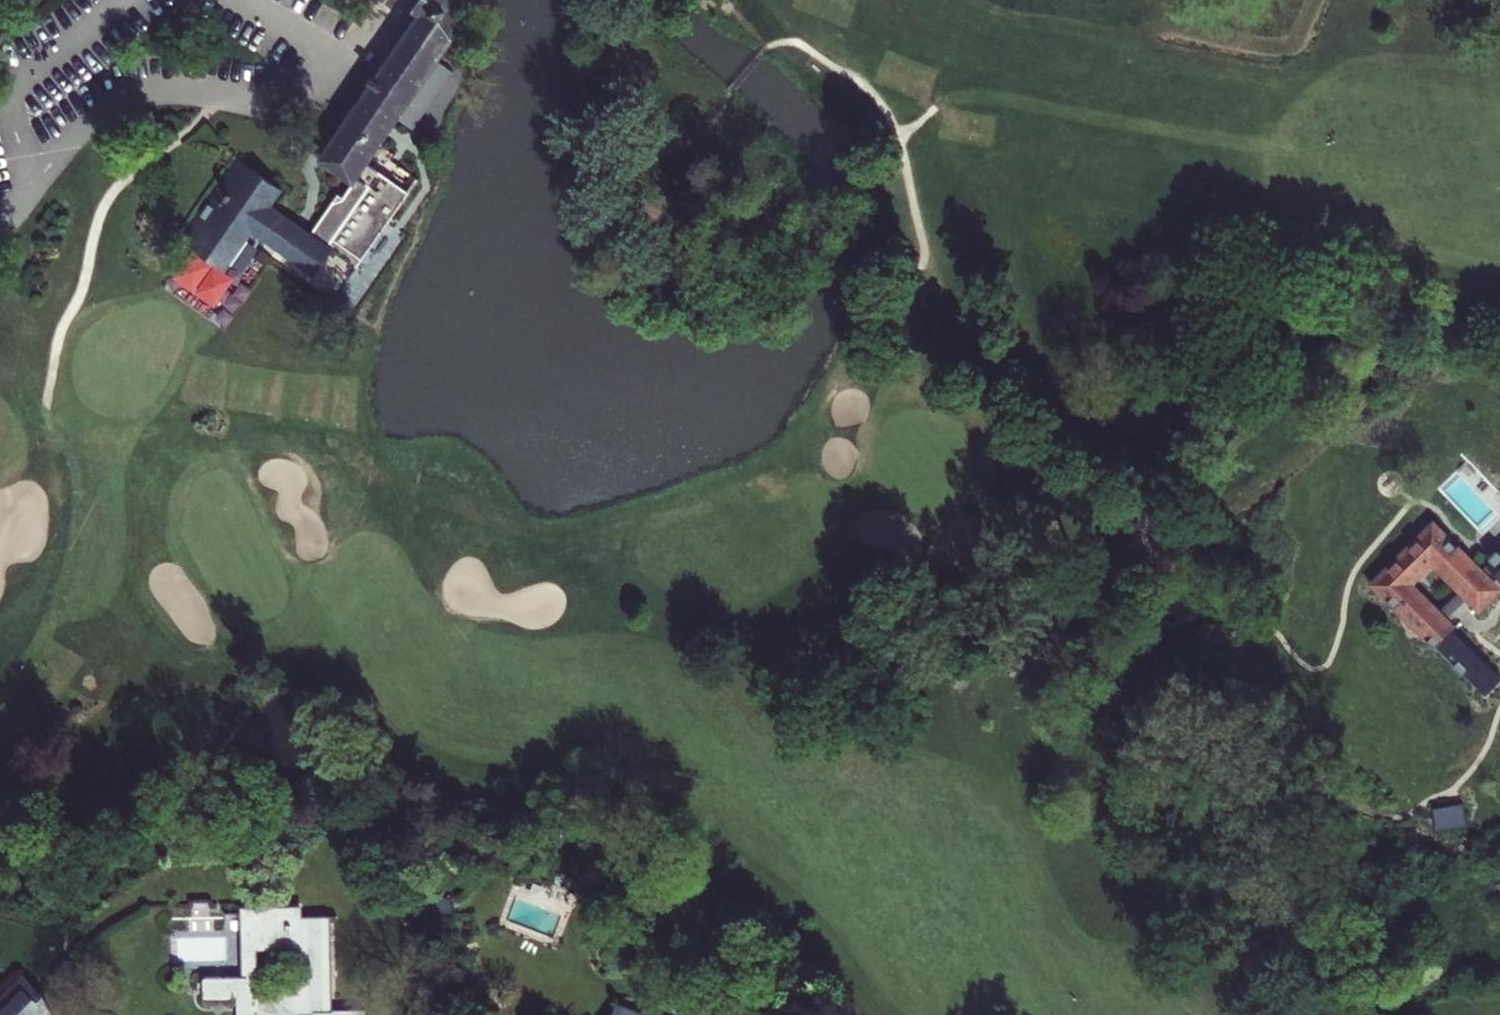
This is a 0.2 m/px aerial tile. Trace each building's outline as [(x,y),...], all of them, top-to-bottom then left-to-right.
[(333,300),(408,191),(368,164),(455,40),(459,0),(422,0),(414,13),(418,16),(318,159),(355,184),(345,197),(340,193),(312,233),(272,205),(283,190),(236,157),(183,233),(221,259),(243,226),(252,232),(265,242),(259,250),(333,300)] [(178,240),(225,271),(252,232),(243,226),(221,259),(183,233),(178,240)] [(1435,520),(1377,579),(1488,690),(1499,677),(1499,671),(1445,617),(1467,595),(1483,611),(1499,595),(1499,585),(1495,580),(1499,574),(1499,560),(1487,573),(1435,520)] [(1436,825),(1466,822),(1464,802),(1434,805),(1436,825)] [(246,1014),(299,1014),(299,1009),(305,1009),(305,1013),(329,1013),(327,919),(301,919),(301,927),(295,927),(295,910),(265,910),(265,914),(245,915),(246,978),(207,979),(204,982),(204,998),(207,1002),(232,1002),(235,999),(235,992),(245,992),(246,1014)] [(37,1004),(41,1000),(41,995),(32,986),(3,1014),(47,1014),(37,1004)] [(613,1014),(642,1014),(617,1005),(613,1014)]
